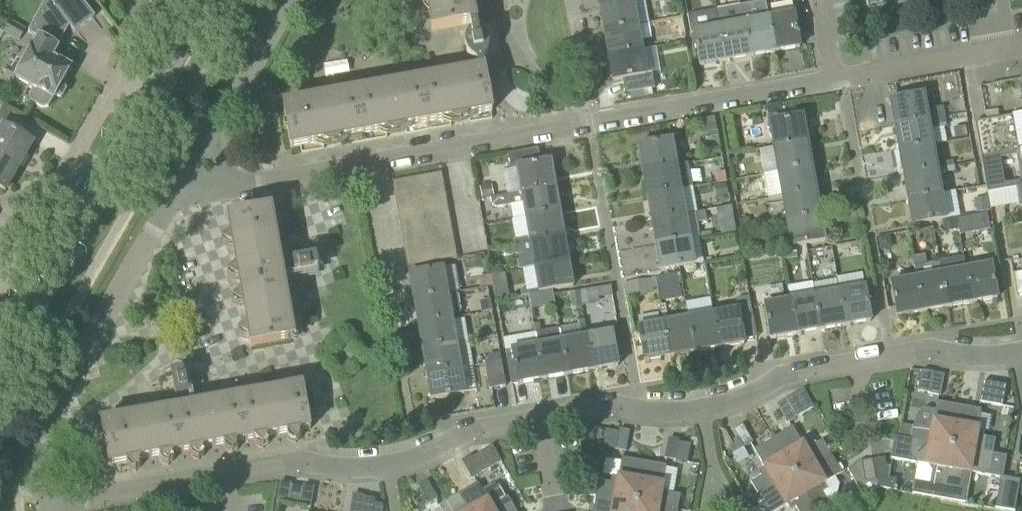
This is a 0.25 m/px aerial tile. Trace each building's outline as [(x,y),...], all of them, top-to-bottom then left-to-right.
[(43,109),(49,108),(53,99),(54,100),(55,98),(62,98),(66,90),(63,84),(72,68),(53,57),(59,48),(58,47),(70,26),(75,33),(95,18),(82,0),(53,0),(51,1),(61,15),(46,41),(38,37),(15,78),(34,88),(29,97),(30,102),(43,109)] [(433,31),(470,24),(467,8),(466,0),(427,0),(433,31)] [(647,21),(644,0),(634,0),(637,23),(647,21)] [(604,32),(637,27),(633,1),(599,8),(604,32)] [(769,19),(768,19),(765,2),(755,4),(757,21),(744,23),(750,57),(775,53),(769,19)] [(771,6),(773,18),(769,19),(775,53),(800,48),(794,14),(793,14),(791,2),(771,6)] [(497,52),(497,50),(489,49),(487,40),(495,36),(493,34),(492,31),(490,29),(488,27),(486,26),(484,24),(480,23),(477,22),(475,6),(467,8),(470,24),(471,32),(469,34),(468,35),(467,38),(466,39),(466,42),(465,44),(465,46),(466,48),(466,51),(467,53),(468,54),(469,57),(470,58),(472,60),(474,61),(477,63),(478,71),(485,70),(485,71),(486,70),(488,69),(490,67),(492,65),(493,63),(494,61),(495,59),(496,57),(496,55),(497,52)] [(674,6),(662,8),(664,16),(675,14),(674,6)] [(716,11),(706,12),(709,29),(694,32),(700,66),(725,62),(719,27),(716,11)] [(10,20),(4,33),(22,41),(28,28),(10,20)] [(744,23),(719,27),(725,62),(750,57),(744,23)] [(608,57),(641,51),(637,27),(604,32),(608,57)] [(641,51),(608,57),(613,82),(623,80),(625,94),(655,88),(652,74),(646,74),(641,51)] [(291,148),(491,113),(492,112),(487,83),(485,75),(297,109),(296,103),(283,105),(291,148)] [(943,107),(926,110),(924,95),(890,101),(894,127),(945,118),(943,107)] [(974,122),(980,157),(1021,150),(1021,114),(974,122)] [(803,116),(769,123),(774,148),(808,142),(803,116)] [(894,127),(899,151),(933,145),(947,143),(944,127),(947,127),(945,118),(894,127)] [(704,134),(716,132),(714,119),(701,121),(704,134)] [(34,143),(0,124),(0,155),(20,167),(34,143)] [(676,165),(672,140),(638,146),(642,171),(676,165)] [(812,166),(808,142),(774,148),(759,151),(764,175),(812,166)] [(953,161),(936,164),(933,145),(899,151),(903,176),(937,170),(954,167),(953,161)] [(521,192),(555,186),(551,162),(541,164),(538,149),(508,155),(511,169),(517,168),(521,192)] [(980,157),(987,193),(1021,187),(1021,150),(980,157)] [(5,192),(20,167),(0,155),(0,189),(5,192)] [(688,163),(676,165),(642,171),(647,196),(681,190),(692,188),(688,163)] [(783,197),(817,191),(812,166),(764,175),(768,199),(783,196),(783,197)] [(907,200),(941,195),(937,170),(903,176),(907,200)] [(727,183),(725,172),(715,174),(717,184),(727,183)] [(419,190),(444,186),(442,173),(417,178),(419,190)] [(419,190),(417,178),(392,182),(395,194),(419,190)] [(728,196),(726,184),(714,187),(717,198),(728,196)] [(492,185),(480,187),(482,199),(494,196),(492,185)] [(446,198),(444,186),(419,190),(422,202),(446,198)] [(526,217),(560,211),(555,186),(521,192),(491,198),(492,205),(497,208),(511,206),(513,221),(526,218),(526,217)] [(1021,208),(1021,187),(987,193),(989,210),(1018,204),(1019,209),(1021,208)] [(419,190),(395,194),(397,207),(422,202),(419,190)] [(685,215),(681,190),(647,196),(651,221),(685,215)] [(821,216),(817,191),(783,197),(788,222),(821,216)] [(907,200),(912,226),(942,221),(946,220),(941,195),(907,200)] [(989,211),(987,197),(974,199),(976,213),(989,211)] [(449,210),(446,198),(422,202),(424,215),(449,210)] [(422,202),(397,207),(399,219),(424,215),(422,202)] [(274,222),(272,210),(228,218),(251,348),(295,340),(293,329),(287,330),(268,223),(274,222)] [(451,222),(449,210),(424,215),(426,227),(451,222)] [(513,246),(564,236),(560,211),(526,217),(526,218),(529,237),(512,240),(513,246)] [(705,211),(697,212),(695,213),(697,223),(707,221),(705,211)] [(424,215),(399,219),(401,231),(426,227),(424,215)] [(685,215),(651,221),(656,246),(690,240),(685,215)] [(991,215),(977,217),(979,230),(993,228),(991,215)] [(792,247),(826,241),(821,216),(788,222),(792,247)] [(750,227),(749,218),(740,219),(741,228),(750,227)] [(944,232),(958,230),(956,218),(946,220),(942,221),(944,232)] [(453,235),(451,222),(426,227),(428,239),(453,235)] [(426,227),(401,231),(403,244),(428,239),(426,227)] [(930,243),(931,233),(920,232),(919,242),(930,243)] [(767,246),(764,234),(749,237),(752,250),(767,246)] [(455,247),(453,235),(428,239),(430,251),(455,247)] [(514,250),(531,248),(535,268),(569,262),(564,236),(513,246),(514,250)] [(886,251),(891,243),(890,237),(878,239),(880,252),(886,251)] [(428,239),(403,244),(406,256),(430,251),(428,239)] [(656,246),(660,271),(694,265),(690,240),(656,246)] [(430,251),(433,264),(457,259),(455,247),(430,251)] [(796,248),(783,250),(784,260),(797,257),(796,248)] [(430,251),(406,256),(408,268),(433,264),(430,251)] [(293,263),(295,275),(319,271),(316,258),(293,263)] [(483,269),(482,258),(468,259),(470,271),(483,269)] [(964,258),(939,263),(947,308),(972,304),(966,270),(964,258)] [(535,268),(539,293),(573,287),(569,262),(535,268)] [(947,308),(939,263),(914,267),(917,278),(923,313),(947,308)] [(972,304),(997,299),(991,265),(966,270),(972,304)] [(455,267),(409,275),(413,300),(457,293),(457,292),(459,292),(455,267)] [(838,277),(838,279),(847,326),(871,322),(862,272),(838,277)] [(1017,297),(1021,296),(1021,273),(1013,274),(1017,297)] [(657,288),(682,284),(680,274),(655,278),(657,288)] [(494,285),(492,276),(479,278),(481,288),(494,286),(494,285)] [(623,284),(625,297),(658,291),(657,288),(655,278),(623,284)] [(917,278),(891,283),(897,317),(923,313),(917,278)] [(813,284),(815,297),(822,330),(847,326),(838,279),(813,284)] [(510,298),(509,288),(496,290),(497,300),(510,298)] [(593,289),(579,291),(581,306),(595,303),(593,289)] [(572,307),(581,306),(579,291),(570,293),(572,307)] [(452,319),(451,314),(460,312),(457,293),(413,300),(418,325),(452,319)] [(749,297),(736,299),(739,310),(714,315),(720,349),(745,344),(740,318),(753,316),(749,297)] [(797,335),(822,330),(815,297),(791,301),(797,335)] [(765,306),(771,340),(797,335),(791,301),(765,306)] [(689,319),(695,353),(720,349),(714,315),(689,319)] [(452,319),(418,325),(422,349),(457,343),(452,319)] [(664,324),(670,358),(695,353),(689,319),(664,324)] [(560,331),(568,376),(593,371),(587,337),(584,320),(579,321),(580,325),(560,328),(561,330),(560,331)] [(536,335),(542,334),(540,324),(533,325),(535,333),(535,335),(536,335)] [(664,324),(638,328),(644,362),(670,358),(664,324)] [(542,334),(536,335),(544,380),(568,376),(560,331),(542,334)] [(506,352),(512,386),(544,380),(536,335),(535,335),(535,333),(509,337),(503,338),(506,352)] [(612,333),(587,337),(593,371),(618,367),(612,333)] [(461,368),(457,343),(422,349),(426,374),(461,368)] [(488,363),(502,361),(500,352),(487,355),(488,363)] [(489,390),(506,387),(502,361),(488,363),(485,364),(489,390)] [(465,394),(465,393),(477,391),(473,366),(461,368),(426,374),(431,400),(465,394)] [(176,397),(188,395),(184,371),(171,373),(176,397)] [(930,394),(932,385),(934,373),(922,371),(918,392),(930,394)] [(1002,407),(1002,406),(1006,386),(983,382),(980,403),(1002,407)] [(795,418),(806,412),(814,407),(803,389),(785,400),(795,418)] [(311,430),(304,392),(270,398),(277,436),(311,430)] [(270,398),(237,404),(244,442),(277,436),(270,398)] [(913,425),(913,426),(902,425),(899,438),(900,438),(911,440),(952,447),(959,406),(937,402),(936,410),(924,408),(917,413),(915,425),(913,425)] [(244,442),(237,404),(203,410),(210,448),(216,447),(244,442)] [(993,454),(995,439),(981,437),(977,431),(981,410),(959,406),(952,447),(993,454)] [(203,410),(170,416),(176,454),(210,448),(203,410)] [(170,416),(136,422),(143,460),(176,454),(170,416)] [(115,426),(114,421),(114,420),(101,422),(109,466),(143,460),(136,422),(115,426)] [(793,428),(773,439),(794,475),(830,454),(823,441),(810,448),(804,447),(793,428)] [(606,430),(605,439),(603,448),(615,450),(617,441),(619,432),(606,430)] [(942,500),(945,488),(952,447),(911,440),(900,438),(897,453),(902,454),(901,461),(907,462),(928,466),(932,471),(930,484),(915,482),(912,494),(942,500)] [(751,483),(758,495),(758,496),(794,475),(773,439),(754,451),(765,469),(763,476),(751,483)] [(733,455),(743,449),(739,441),(729,447),(733,455)] [(679,443),(676,461),(688,463),(691,445),(679,443)] [(502,462),(492,446),(472,458),(481,474),(502,462)] [(1000,477),(1003,478),(1007,457),(993,454),(952,447),(945,488),(960,491),(962,477),(968,473),(1000,478),(1000,477)] [(842,474),(830,454),(794,475),(815,510),(816,510),(828,504),(835,500),(839,485),(835,478),(842,474)] [(599,481),(596,496),(637,503),(644,462),(622,458),(618,480),(613,484),(599,481)] [(666,466),(644,462),(637,503),(678,510),(680,495),(666,493),(662,487),(666,466)] [(877,481),(877,480),(863,482),(860,462),(848,469),(863,497),(878,488),(877,481)] [(794,475),(758,496),(758,495),(746,503),(751,510),(777,510),(788,505),(795,507),(798,510),(815,510),(794,475)] [(1020,481),(1003,478),(1000,477),(1000,478),(995,508),(1010,510),(1015,510),(1020,481)] [(895,491),(897,481),(888,479),(877,481),(878,488),(895,491)] [(291,484),(280,482),(277,503),(288,504),(290,495),(291,486),(291,484)] [(458,495),(468,510),(514,510),(515,510),(508,497),(495,504),(489,503),(478,484),(458,495)] [(290,495),(288,504),(300,506),(302,497),(303,488),(291,486),(290,495)] [(458,495),(439,506),(442,510),(468,510),(458,495)] [(593,510),(636,510),(637,503),(596,496),(593,510)] [(374,510),(375,499),(364,497),(361,510),(374,510)] [(414,503),(418,510),(428,505),(424,497),(414,503)]
